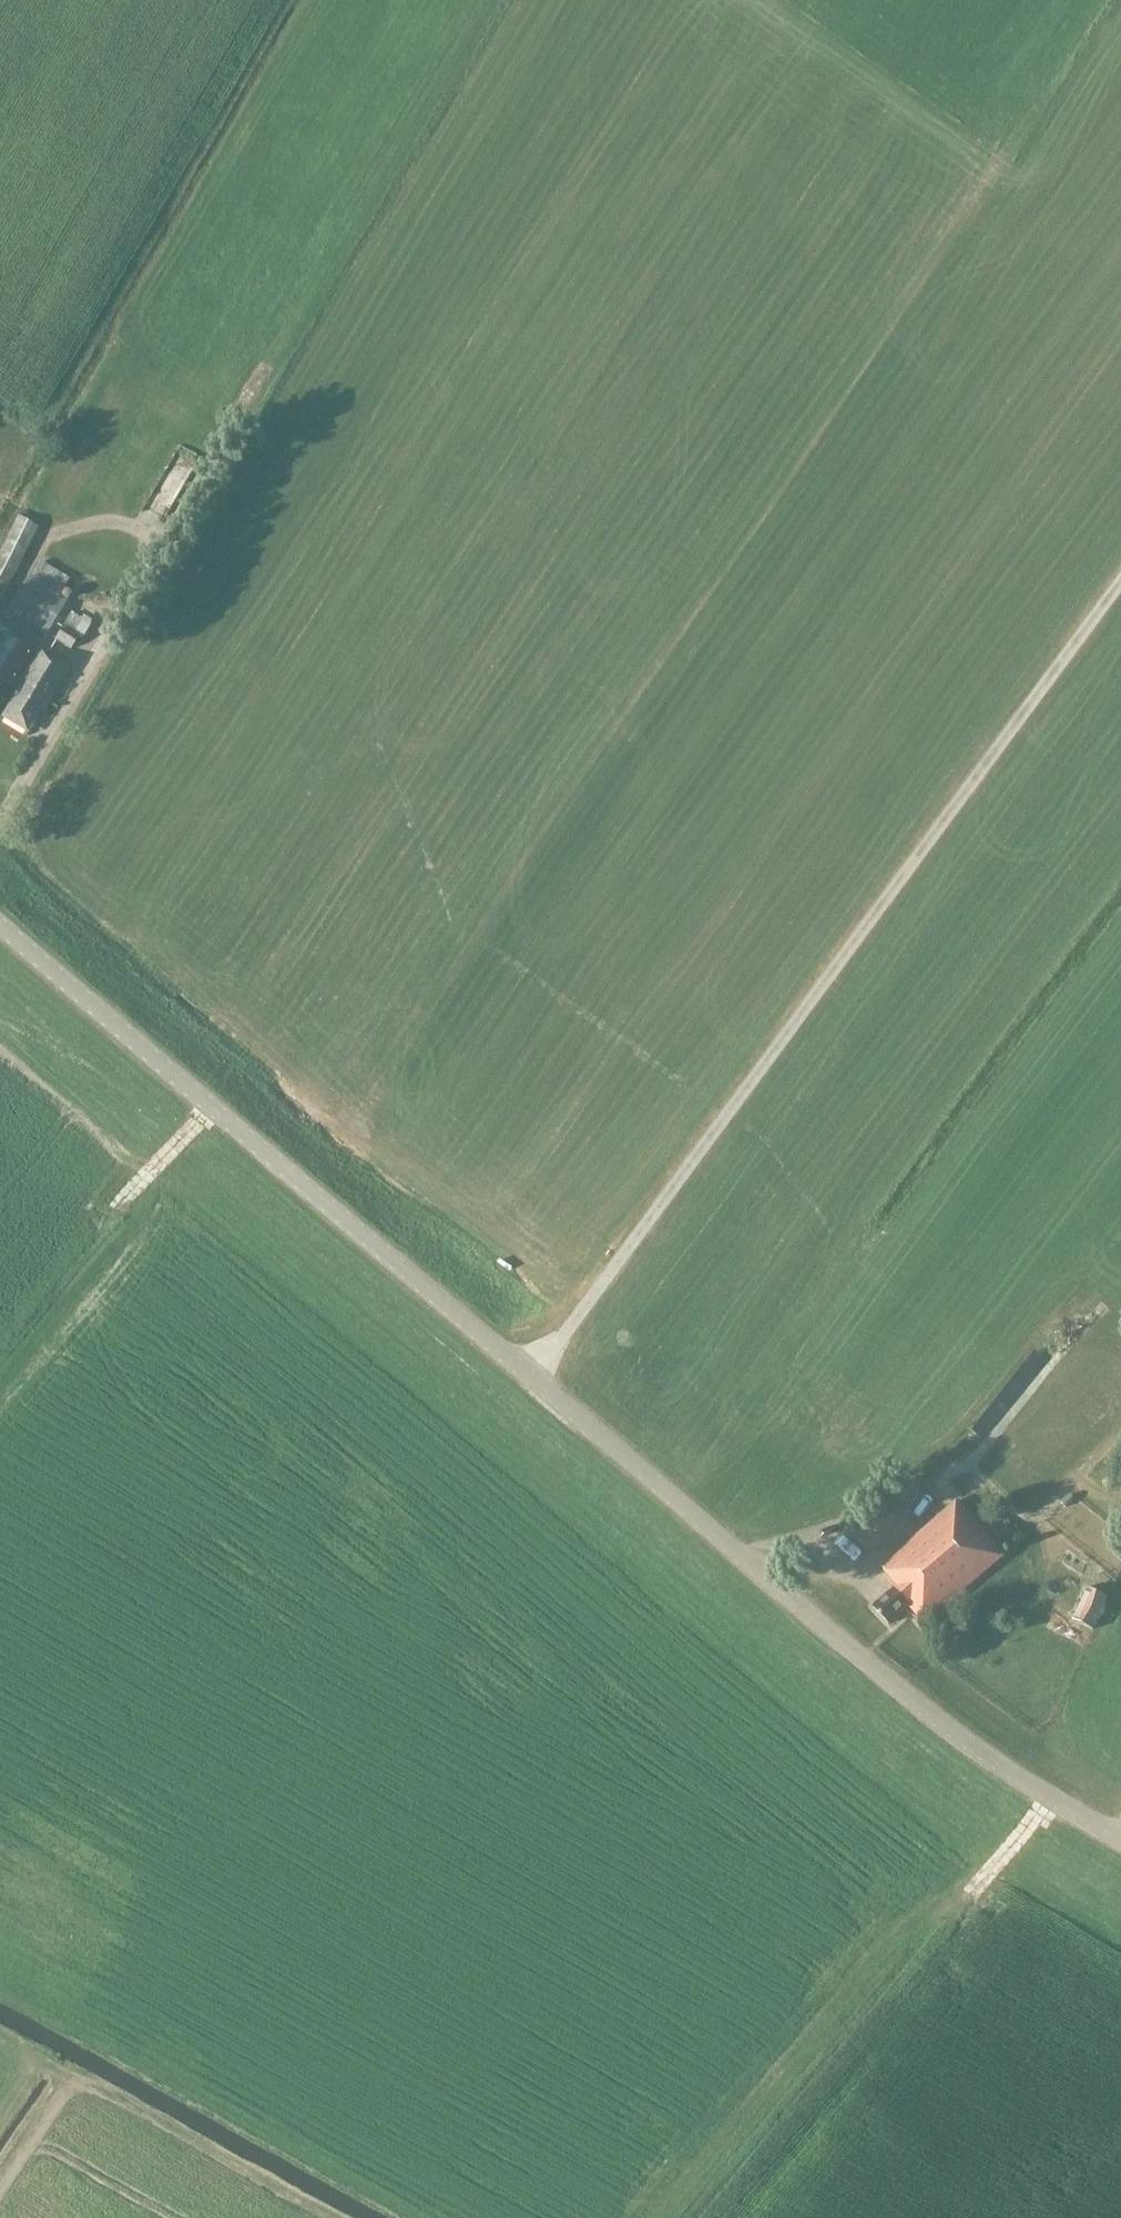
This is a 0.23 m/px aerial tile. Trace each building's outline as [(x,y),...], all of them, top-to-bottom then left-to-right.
[(147,454),(154,442),(139,434),(133,446),(147,454)] [(0,553),(0,606),(39,529),(17,518),(0,553)] [(67,603),(59,597),(71,581),(41,563),(31,580),(28,578),(7,613),(46,637),(67,603)] [(70,651),(78,639),(79,638),(83,640),(93,622),(84,616),(81,621),(71,615),(63,628),(54,640),(70,651)] [(11,688),(31,654),(5,638),(0,646),(0,681),(11,688)] [(16,698),(2,720),(27,735),(40,713),(44,715),(71,669),(40,650),(12,695),(16,698)] [(894,1498),(901,1504),(907,1496),(900,1490),(894,1498)] [(897,1587),(872,1608),(887,1625),(907,1608),(922,1626),(1004,1557),(959,1503),(881,1568),(897,1587)] [(1072,1620),(1074,1621),(1073,1622),(1094,1631),(1108,1599),(1086,1588),(1072,1620)]
